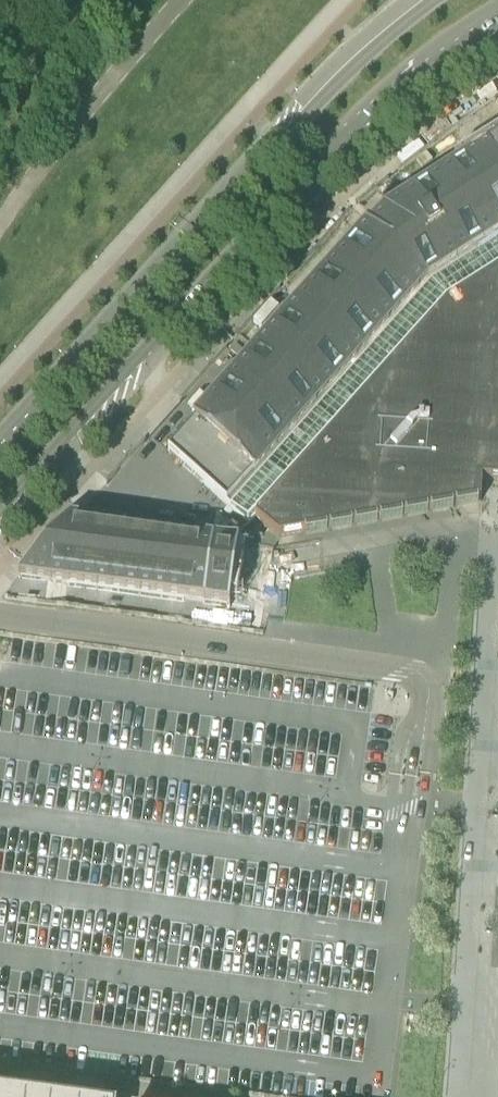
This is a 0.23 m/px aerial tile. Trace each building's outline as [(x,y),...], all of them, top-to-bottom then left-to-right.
[(384,213),(370,228),(367,227),(193,420),(194,420),(196,422),(169,453),(227,505),(249,525),(256,517),(279,538),(301,534),(329,529),(329,531),(331,530),(331,529),(352,525),(352,526),(355,526),(354,525),(377,520),(377,522),(381,521),(381,520),(406,515),(406,517),(410,516),(410,515),(428,512),(428,513),(432,512),(431,511),(440,509),(453,507),(453,508),(455,508),(455,507),(478,503),(481,502),(482,480),(497,481),(497,140),(384,213)] [(235,344),(230,350),(239,359),(244,353),(235,344)] [(230,607),(239,543),(101,523),(74,519),(71,519),(19,577),(48,581),(230,607)]
